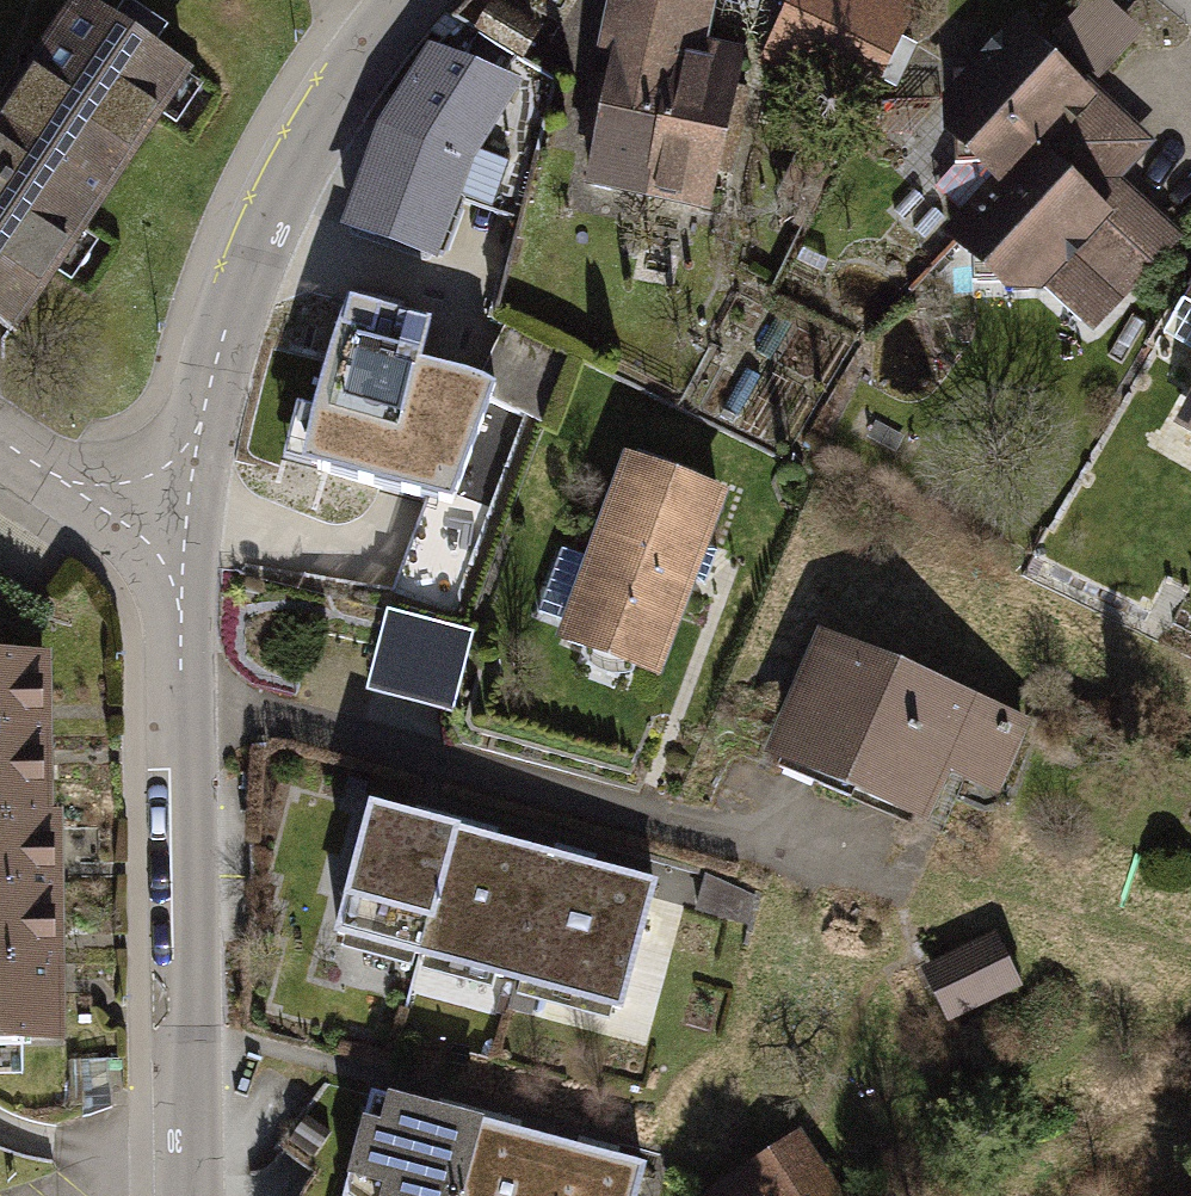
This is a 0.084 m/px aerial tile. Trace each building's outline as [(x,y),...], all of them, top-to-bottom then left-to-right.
[(188,73),(74,0),(72,0),(0,112),(0,312),(24,327),(188,73)] [(704,41),(713,0),(613,0),(575,178),(670,198),(704,41)] [(778,43),(866,95),(923,0),(803,0),(778,43)] [(973,200),(1046,127),(1110,191),(1151,150),(1081,87),(1115,46),(1065,0),(1029,0),(962,64),(934,167),(973,200)] [(704,41),(670,198),(726,210),(759,53),(704,41)] [(467,166),(518,87),(431,46),(369,137),(337,226),(433,261),(467,166)] [(1173,250),(1110,191),(1046,127),(973,200),(942,231),(966,294),(1026,303),(1045,282),(1097,327),(1173,250)] [(422,362),(436,311),(326,279),(273,465),(452,516),(490,382),(422,362)] [(1190,414),(1190,376),(1174,403),(1190,414)] [(729,494),(624,455),(554,646),(660,684),(729,494)] [(465,631),(376,612),(359,694),(447,713),(465,631)] [(1032,722),(819,639),(770,764),(925,825),(946,773),(1003,795),(1032,722)] [(60,1043),(48,658),(0,659),(0,1045),(60,1043)] [(656,900),(366,830),(334,963),(624,1032),(656,900)] [(996,935),(923,970),(948,1023),(1021,988),(996,935)] [(373,1113),(351,1195),(641,1195),(644,1183),(373,1113)] [(802,1133),(706,1195),(844,1195),(802,1133)]
